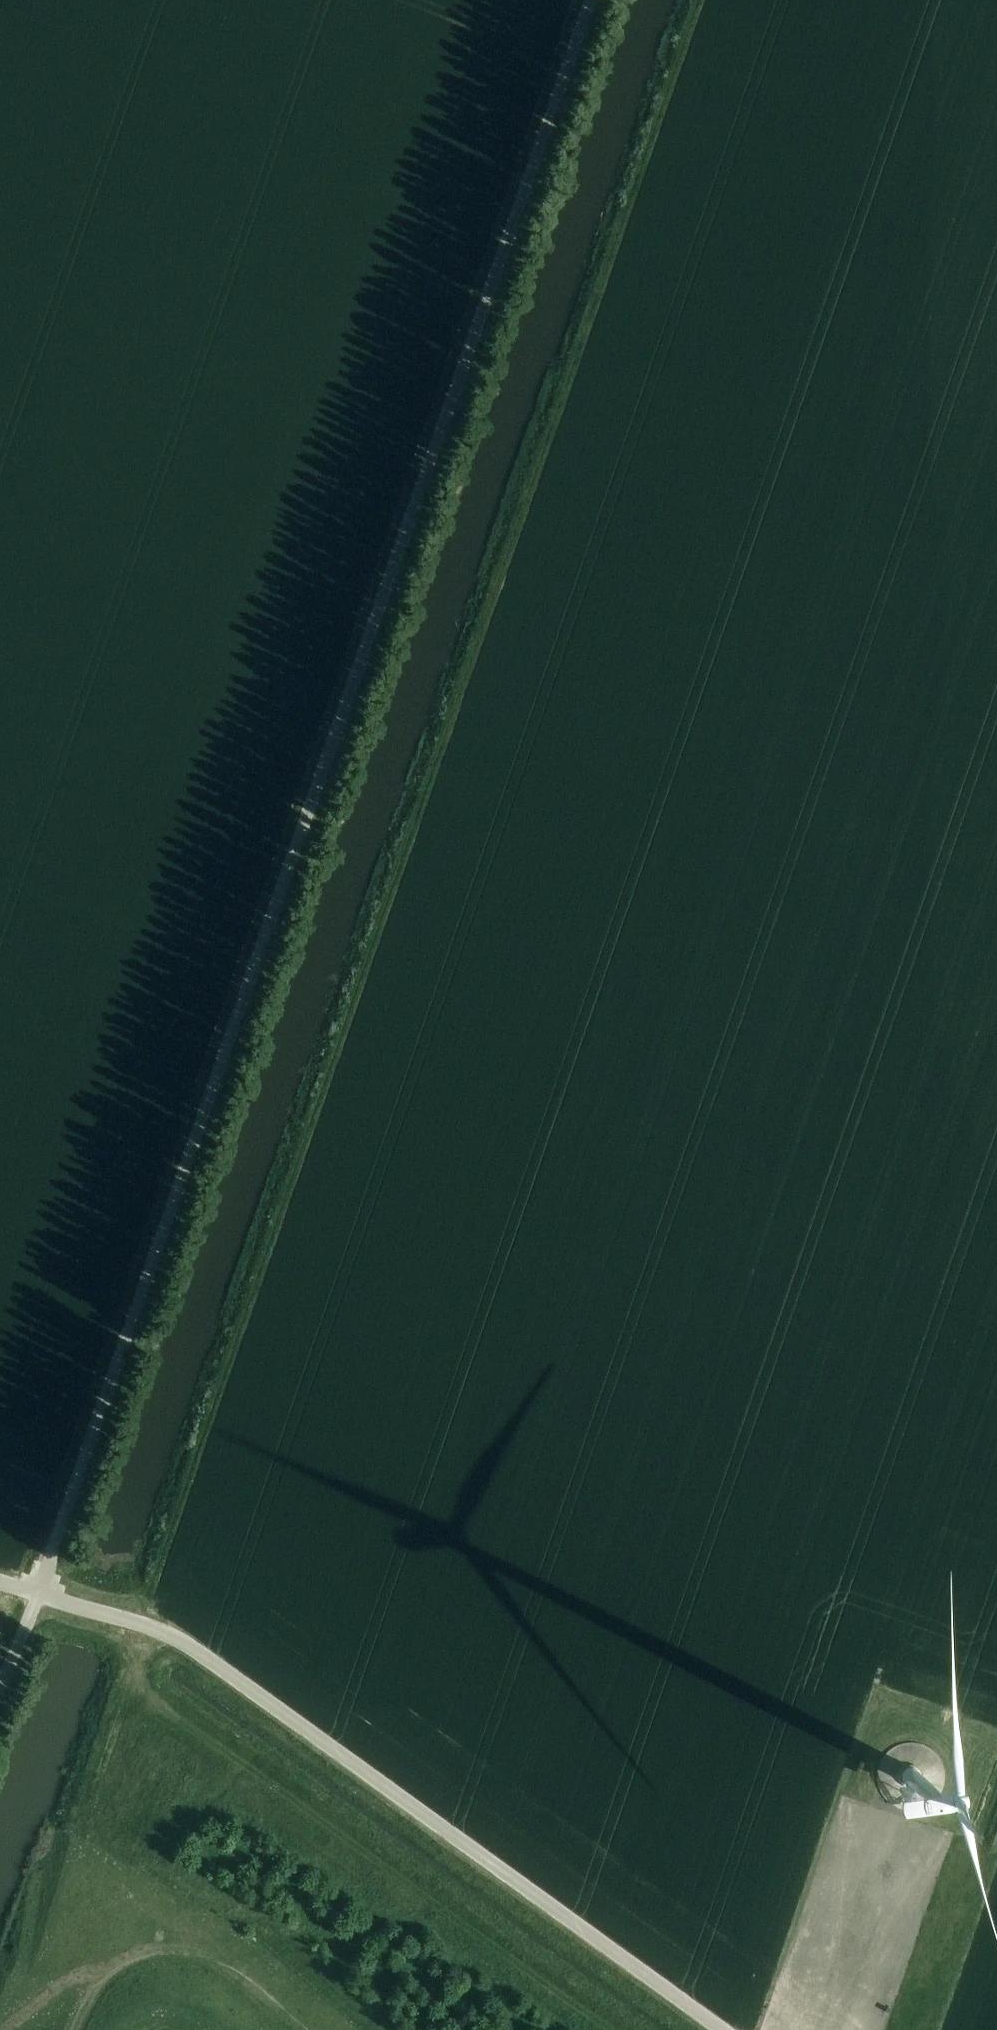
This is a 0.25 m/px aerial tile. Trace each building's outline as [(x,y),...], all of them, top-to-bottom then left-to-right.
[(876,1772),(876,1774),(876,1776),(876,1778),(876,1780),(877,1782),(877,1784),(878,1786),(879,1789),(880,1792),(882,1794),(884,1797),(886,1799),(888,1801),(890,1803),(893,1804),(895,1806),(898,1807),(901,1808),(903,1808),(906,1809),(909,1809),(912,1809),(915,1809),(918,1808),(921,1808),(923,1807),(926,1805),(929,1804),(931,1802),(933,1800),(935,1798),(937,1796),(939,1794),(940,1793),(941,1792),(942,1789),(943,1786),(944,1784),(944,1781),(945,1778),(945,1775),(945,1772),(944,1769),(944,1766),(943,1763),(941,1760),(940,1757),(938,1755),(936,1752),(934,1750),(932,1748),(929,1746),(927,1745),(924,1744),(921,1743),(918,1742),(915,1741),(912,1741),(909,1741),(906,1741),(903,1742),(900,1743),(897,1744),(894,1745),(891,1747),(889,1749),(886,1751),(884,1753),(882,1755),(881,1758),(879,1761),(878,1763),(877,1766),(876,1769),(876,1772)]
